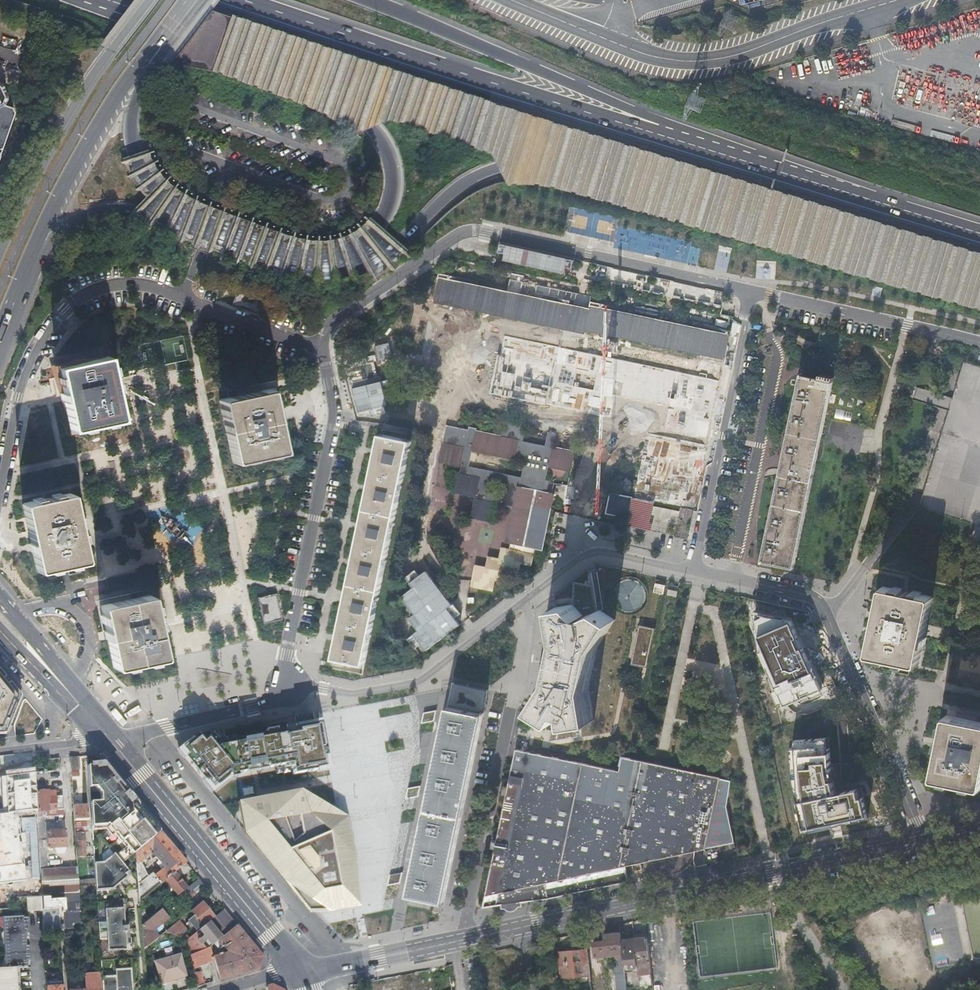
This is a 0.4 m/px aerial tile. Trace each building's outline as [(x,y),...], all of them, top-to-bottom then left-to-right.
[(15,109),(5,106),(8,98),(3,85),(0,84),(0,159),(15,109)] [(710,362),(723,365),(725,358),(728,340),(730,334),(688,325),(637,314),(619,310),(600,306),(591,304),(591,308),(564,302),(554,300),(498,289),(488,286),(459,281),(445,278),(439,276),(437,283),(434,299),(441,301),(455,304),(474,308),(495,312),(550,324),(560,326),(564,326),(585,336),(586,328),(616,334),(686,349),(703,352),(712,354),(710,362)] [(719,381),(502,334),(490,392),(610,418),(615,395),(669,407),(664,430),(706,439),(719,381)] [(102,424),(111,422),(120,420),(120,419),(121,419),(108,357),(107,357),(107,356),(58,366),(59,367),(58,368),(70,429),(71,429),(71,430),(80,428),(89,426),(102,424)] [(775,563),(794,567),(834,376),(821,374),(821,372),(802,369),(760,565),(775,568),(775,567),(774,567),(775,563)] [(265,456),(273,454),(282,452),(282,451),(283,451),(270,390),(269,390),(268,389),(219,399),(219,400),(218,400),(232,462),(233,462),(234,463),(242,461),(243,461),(251,459),(254,458),(264,456),(265,456)] [(621,437),(643,442),(648,422),(627,417),(621,437)] [(552,493),(543,491),(548,465),(571,469),(574,455),(574,452),(552,448),(500,436),(475,431),(476,428),(468,426),(467,430),(455,427),(445,425),(438,459),(450,462),(460,464),(458,474),(456,473),(455,481),(453,491),(476,496),(475,499),(473,499),(470,514),(469,516),(492,521),(493,517),(496,504),(514,508),(512,520),(507,542),(507,543),(509,544),(508,548),(499,546),(497,557),(487,555),(486,557),(485,566),(474,564),(471,580),(470,586),(492,591),(493,583),(494,580),(505,583),(507,572),(515,574),(517,574),(520,564),(527,565),(531,566),(534,550),(534,549),(540,550),(545,526),(550,505),(552,493)] [(379,434),(331,657),(334,658),(362,663),(410,441),(379,434)] [(647,529),(653,501),(633,496),(612,492),(607,513),(608,513),(628,518),(627,524),(647,529)] [(70,493),(60,495),(52,497),(23,503),(23,504),(22,504),(36,571),(37,571),(37,572),(47,570),(56,568),(66,566),(74,564),(85,562),(84,561),(85,561),(71,494),(70,494),(70,493)] [(551,737),(550,742),(578,737),(576,723),(595,720),(589,688),(597,647),(615,619),(599,610),(594,586),(573,581),(573,605),(556,607),(561,640),(553,679),(535,708),(555,720),(551,737)] [(655,593),(665,594),(666,585),(656,584),(655,593)] [(868,654),(903,661),(913,664),(919,665),(923,642),(933,596),(929,595),(922,593),(911,591),(883,585),(882,588),(868,654)] [(257,598),(264,623),(282,618),(276,593),(257,598)] [(114,668),(123,666),(132,664),(145,661),(154,660),(163,658),(163,657),(164,657),(151,595),(150,595),(150,594),(101,605),(101,606),(100,606),(113,667),(114,667),(114,668)] [(769,668),(785,705),(821,689),(803,648),(800,649),(796,638),(799,637),(791,620),(763,614),(763,616),(757,619),(763,650),(767,649),(773,666),(769,668)] [(650,666),(653,627),(637,626),(634,665),(650,666)] [(0,666),(0,727),(7,726),(9,720),(6,719),(14,698),(17,699),(20,691),(0,666)] [(488,690),(453,683),(451,690),(448,706),(410,894),(443,900),(488,690)] [(421,724),(434,721),(436,711),(423,713),(421,724)] [(948,714),(948,715),(946,715),(934,777),(935,777),(934,778),(979,789),(979,722),(948,714)] [(292,774),(327,768),(320,724),(217,743),(209,732),(200,733),(178,751),(210,789),(228,775),(255,770),(255,766),(266,764),(266,768),(290,764),(292,774)] [(791,778),(802,832),(868,818),(862,788),(836,793),(832,770),(829,737),(795,740),(795,748),(789,748),(791,778)] [(504,794),(507,794),(498,840),(494,839),(492,847),(496,848),(484,907),(502,903),(502,905),(513,908),(521,900),(548,896),(628,880),(630,865),(633,865),(635,871),(643,869),(642,863),(711,848),(726,844),(735,843),(727,806),(731,779),(656,764),(656,762),(644,760),(643,761),(634,759),(622,757),(621,761),(623,762),(621,771),(516,749),(508,786),(505,785),(503,793),(504,794)] [(70,767),(79,767),(78,756),(79,755),(70,756),(70,767)] [(95,882),(96,890),(108,889),(115,889),(115,886),(115,883),(118,881),(119,883),(127,876),(125,874),(128,871),(121,863),(135,851),(160,831),(129,794),(111,771),(110,772),(104,764),(96,765),(96,763),(87,764),(89,787),(95,787),(99,791),(100,793),(101,802),(90,802),(91,819),(91,826),(105,825),(106,824),(125,847),(122,849),(115,855),(113,853),(108,857),(109,858),(103,863),(94,863),(95,882)] [(70,767),(71,776),(79,775),(79,767),(70,767)] [(47,770),(34,771),(35,785),(36,785),(38,810),(47,809),(47,812),(50,812),(50,813),(54,812),(53,809),(64,808),(63,795),(55,795),(55,794),(48,795),(47,770)] [(405,799),(418,796),(420,786),(407,788),(405,799)] [(347,908),(362,905),(358,862),(349,813),(335,806),(303,788),(240,799),(246,833),(285,881),(312,911),(332,910),(347,908)] [(74,805),(74,819),(88,818),(87,804),(74,805)] [(39,855),(47,854),(47,847),(46,831),(45,817),(37,817),(39,855)] [(76,831),(85,830),(84,820),(75,821),(76,831)] [(46,831),(47,847),(66,846),(65,830),(46,831)] [(76,832),(78,856),(85,855),(84,831),(76,832)] [(154,875),(160,882),(164,879),(173,872),(175,870),(185,862),(160,831),(135,851),(136,863),(138,861),(149,852),(150,854),(153,852),(156,855),(155,856),(159,861),(160,861),(165,867),(154,875)] [(78,891),(78,883),(77,866),(48,868),(47,854),(39,855),(40,873),(41,893),(48,893),(59,892),(78,891)] [(136,863),(138,884),(147,876),(138,861),(136,863)] [(190,868),(185,862),(175,870),(179,876),(190,868)] [(649,863),(649,871),(663,871),(663,862),(649,863)] [(173,872),(164,879),(177,895),(181,892),(186,887),(173,872)] [(387,886),(400,884),(402,872),(390,874),(387,886)] [(138,884),(138,889),(139,900),(160,882),(154,875),(152,873),(147,876),(138,884)] [(193,891),(203,884),(198,877),(188,885),(193,891)] [(95,882),(78,883),(78,891),(96,890),(95,882)] [(186,887),(181,892),(186,898),(191,894),(186,887)] [(79,901),(78,891),(59,892),(60,899),(50,899),(49,897),(48,893),(41,893),(41,895),(42,910),(43,929),(60,928),(60,923),(59,913),(63,913),(63,923),(64,928),(70,927),(70,918),(75,918),(74,901),(79,901)] [(27,911),(42,910),(41,895),(27,896),(27,911)] [(196,931),(202,926),(214,916),(201,901),(191,909),(194,914),(187,920),(196,931)] [(98,922),(99,939),(107,938),(107,951),(126,949),(125,932),(127,932),(127,926),(124,926),(123,908),(105,910),(106,922),(98,922)] [(209,937),(213,943),(218,939),(236,924),(223,908),(214,916),(202,926),(202,927),(206,931),(200,937),(204,942),(209,937)] [(143,910),(140,913),(141,925),(149,918),(143,910)] [(141,925),(143,948),(154,940),(149,934),(146,930),(149,928),(157,921),(153,915),(149,918),(141,925)] [(3,917),(4,932),(0,939),(0,945),(5,951),(5,959),(2,965),(2,969),(0,969),(0,989),(18,989),(18,982),(15,982),(15,975),(18,975),(17,969),(27,968),(26,962),(30,961),(29,946),(26,946),(25,935),(28,934),(28,920),(23,920),(23,916),(3,917)] [(180,918),(164,931),(187,939),(189,937),(186,934),(190,930),(180,918)] [(219,976),(219,979),(259,967),(260,962),(262,955),(236,924),(218,939),(226,949),(231,950),(230,954),(225,952),(222,953),(221,952),(219,952),(219,954),(213,956),(214,959),(215,965),(219,976)] [(191,937),(198,946),(204,942),(200,937),(206,931),(202,927),(191,937)] [(620,932),(605,934),(606,941),(593,943),(595,956),(620,953),(620,957),(615,958),(618,987),(620,987),(620,989),(627,989),(625,975),(625,970),(622,949),(621,941),(621,939),(621,934),(620,932)] [(190,954),(200,949),(198,946),(191,937),(190,936),(189,937),(187,939),(190,954)] [(647,937),(647,936),(634,937),(635,940),(638,968),(638,973),(651,972),(650,964),(649,953),(648,943),(647,937)] [(635,940),(621,941),(622,949),(625,970),(638,968),(635,940)] [(190,954),(193,967),(214,959),(213,956),(210,945),(200,949),(190,954)] [(590,974),(587,948),(559,952),(562,977),(577,975),(590,974)] [(170,977),(185,973),(179,952),(154,960),(161,983),(171,980),(170,977)] [(102,989),(129,989),(128,982),(131,982),(130,969),(128,969),(115,970),(116,976),(101,977),(102,989)] [(194,973),(196,986),(204,983),(202,970),(194,973)] [(101,973),(84,974),(85,989),(72,989),(102,989),(101,977),(101,973)] [(187,978),(185,973),(170,977),(171,980),(172,982),(187,978)] [(577,975),(579,989),(582,989),(592,989),(590,974),(577,975)]
